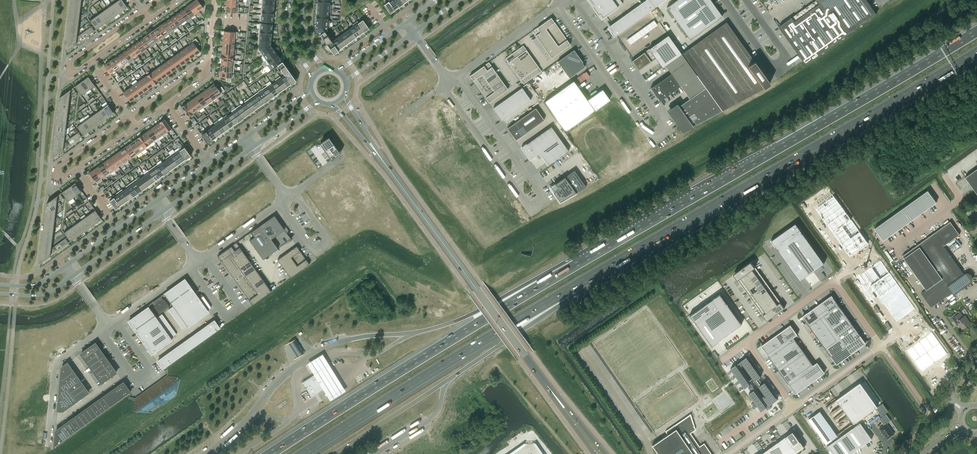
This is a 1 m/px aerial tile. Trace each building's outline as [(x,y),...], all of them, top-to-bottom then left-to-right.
[(81,3),(82,0),(78,0),(71,5),(72,6),(74,9),(70,11),(81,3)] [(122,0),(118,0),(116,1),(123,10),(127,7),(122,0)] [(201,0),(199,0),(198,0),(195,0),(193,2),(200,12),(199,11),(203,7),(205,6),(201,0)] [(389,1),(395,10),(395,9),(399,6),(394,0),(390,0),(389,1)] [(591,1),(594,5),(592,6),(595,10),(610,0),(593,0),(591,1)] [(595,10),(598,15),(600,14),(603,17),(618,7),(616,4),(614,2),(613,0),(610,0),(595,10)] [(644,2),(650,10),(654,7),(649,0),(646,0),(644,2)] [(666,7),(690,39),(722,16),(711,0),(676,0),(666,7)] [(779,26),(806,64),(877,14),(867,0),(816,0),(819,4),(795,21),(792,17),(779,26)] [(123,10),(116,1),(112,4),(118,13),(123,10)] [(389,1),(384,4),(390,13),(395,10),(389,1)] [(200,12),(193,2),(188,5),(195,15),(200,12)] [(644,2),(639,5),(646,14),(649,11),(650,10),(644,2)] [(69,18),(80,10),(81,3),(70,11),(70,12),(73,15),(69,18)] [(118,13),(112,4),(108,8),(114,17),(118,13)] [(195,15),(188,5),(188,6),(184,8),(191,19),(192,19),(191,18),(195,15)] [(639,5),(635,8),(641,17),(646,14),(639,5)] [(114,17),(108,8),(103,11),(110,20),(114,17)] [(191,19),(184,8),(180,12),(187,22),(191,19)] [(635,8),(630,11),(637,20),(641,17),(635,8)] [(68,25),(80,17),(80,10),(69,18),(70,19),(72,22),(68,25)] [(110,20),(103,11),(99,14),(105,23),(110,20)] [(630,11),(626,15),(632,23),(637,20),(630,11)] [(187,22),(180,12),(175,15),(181,23),(185,20),(187,22)] [(105,23),(99,14),(94,17),(101,26),(105,23)] [(181,23),(175,15),(171,18),(178,27),(177,26),(181,23)] [(626,15),(622,18),(628,26),(632,23),(626,15)] [(68,31),(79,23),(80,17),(68,25),(69,25),(71,29),(68,31)] [(101,26),(94,17),(90,20),(96,29),(101,26)] [(551,17),(532,31),(536,36),(554,22),(554,21),(551,17)] [(178,27),(171,18),(166,21),(173,31),(178,27)] [(622,18),(617,21),(623,30),(628,26),(622,18)] [(363,19),(358,22),(364,31),(364,32),(369,28),(363,19)] [(639,31),(626,40),(630,45),(643,36),(645,34),(657,25),(654,20),(641,29),(639,31)] [(173,31),(166,21),(162,24),(169,34),(173,31)] [(357,21),(352,24),(354,26),(360,34),(364,31),(358,22),(357,21)] [(617,21),(609,27),(612,30),(610,31),(614,36),(623,30),(617,21)] [(554,22),(536,36),(539,40),(558,26),(554,22)] [(726,22),(688,49),(729,106),(763,88),(770,83),(768,80),(726,22)] [(67,38),(78,30),(79,23),(68,31),(70,35),(67,38)] [(169,34),(162,24),(157,27),(164,37),(169,34)] [(316,27),(316,28),(320,34),(325,31),(327,30),(327,29),(327,26),(316,25),(316,26),(316,27)] [(73,46),(95,30),(91,26),(90,27),(88,29),(77,36),(70,42),(73,46)] [(354,26),(349,29),(355,38),(360,34),(354,26)] [(558,26),(539,40),(542,44),(561,31),(558,26)] [(164,37),(157,27),(153,30),(160,40),(164,37)] [(660,32),(656,35),(660,40),(668,35),(663,28),(659,31),(660,32)] [(349,29),(345,32),(351,41),(355,38),(349,29)] [(77,36),(78,30),(67,38),(70,42),(66,44),(66,45),(70,42),(77,36)] [(160,40),(153,30),(149,33),(155,43),(160,40)] [(320,34),(327,44),(332,40),(329,36),(327,35),(325,31),(320,34)] [(561,31),(542,44),(545,49),(564,35),(561,31)] [(345,32),(341,35),(347,44),(351,41),(345,32)] [(155,43),(149,33),(144,37),(151,46),(155,43)] [(341,35),(336,38),(342,47),(347,44),(341,35)] [(564,35),(545,49),(548,53),(567,40),(564,35)] [(667,35),(631,61),(638,70),(656,58),(662,67),(665,65),(681,53),(668,35),(667,35)] [(151,46),(144,37),(140,40),(144,45),(147,49),(146,48),(150,45),(151,47),(151,46)] [(194,42),(189,46),(195,54),(196,55),(201,52),(197,46),(200,44),(196,38),(193,40),(194,42)] [(336,38),(332,41),(338,50),(342,47),(336,38)] [(258,39),(257,48),(270,45),(271,40),(258,39)] [(147,49),(144,45),(140,40),(136,43),(142,53),(147,49)] [(332,40),(327,44),(332,51),(333,53),(334,54),(338,51),(338,50),(332,41),(332,40)] [(567,40),(548,53),(551,58),(570,44),(567,40)] [(65,51),(73,46),(70,42),(66,45),(69,48),(65,51),(65,52),(65,51)] [(142,53),(136,43),(131,46),(139,57),(137,55),(141,52),(142,53)] [(270,45),(257,48),(263,56),(273,49),(270,45)] [(520,47),(514,52),(517,56),(526,50),(523,45),(521,47),(520,47)] [(139,57),(131,46),(127,49),(134,60),(139,57)] [(189,46),(184,49),(190,57),(195,54),(189,46)] [(134,60),(127,49),(122,53),(130,63),(134,60)] [(184,49),(180,52),(186,61),(190,57),(184,49)] [(273,49),(263,56),(266,60),(276,53),(273,49)] [(574,49),(558,61),(569,77),(585,66),(582,63),(583,62),(574,49)] [(526,50),(517,56),(520,60),(529,54),(526,50)] [(180,52),(175,55),(181,64),(186,61),(180,52)] [(509,55),(505,58),(508,63),(517,56),(514,52),(510,55),(509,55)] [(130,63),(122,53),(118,56),(125,65),(124,64),(128,61),(130,63)] [(276,53),(266,60),(269,64),(279,57),(276,53)] [(681,53),(665,65),(671,73),(680,86),(684,83),(693,96),(705,87),(696,74),(681,53)] [(529,54),(520,60),(523,64),(532,58),(529,54)] [(175,55),(170,59),(177,67),(181,64),(175,55)] [(125,65),(118,56),(114,59),(114,58),(113,59),(120,68),(124,65),(125,65)] [(517,56),(508,63),(511,67),(520,60),(517,56)] [(269,64),(267,65),(271,70),(274,68),(278,65),(283,61),(282,61),(279,57),(269,64)] [(532,58),(523,64),(526,69),(535,62),(532,58)] [(120,68),(113,59),(109,62),(117,72),(116,71),(120,68)] [(170,59),(166,62),(172,71),(177,67),(170,59)] [(520,60),(511,67),(514,71),(523,64),(520,60)] [(283,61),(278,65),(284,74),(289,71),(283,61)] [(117,72),(109,62),(104,65),(112,76),(117,72)] [(166,62),(161,65),(167,74),(172,71),(166,62)] [(489,62),(470,75),(472,79),(473,80),(492,67),(490,64),(489,62)] [(535,62),(526,69),(529,73),(538,67),(535,62)] [(523,64),(514,71),(517,75),(526,69),(523,64)] [(161,65),(156,69),(163,77),(167,74),(161,65)] [(492,67),(473,80),(476,85),(495,71),(495,70),(492,67)] [(538,67),(529,73),(533,77),(542,71),(538,67)] [(156,69),(152,72),(158,81),(163,77),(156,69)] [(526,69),(517,75),(520,79),(529,73),(526,69)] [(220,71),(220,77),(226,77),(226,81),(231,81),(232,72),(220,71)] [(289,71),(284,74),(285,75),(291,83),(292,84),(296,80),(294,78),(289,71)] [(495,71),(476,85),(479,89),(498,75),(495,71)] [(152,72),(147,76),(153,84),(154,85),(159,82),(158,81),(152,72)] [(529,73),(520,79),(524,84),(533,77),(529,73)] [(671,73),(651,88),(660,101),(680,86),(671,73)] [(285,75),(281,78),(287,86),(291,83),(285,75)] [(498,75),(479,89),(482,93),(501,80),(498,75)] [(147,76),(142,79),(148,87),(153,84),(147,76)] [(280,76),(275,79),(277,81),(283,90),(287,86),(281,78),(280,76)] [(89,77),(84,80),(91,90),(96,87),(89,77)] [(142,79),(138,82),(144,91),(148,87),(142,79)] [(91,90),(84,80),(80,83),(87,93),(91,90)] [(501,80),(482,93),(486,98),(505,84),(501,80)] [(574,80),(544,101),(565,131),(609,99),(606,95),(606,94),(605,94),(602,90),(603,90),(602,89),(588,100),(574,80)] [(277,81),(272,84),(278,93),(283,90),(277,81)] [(138,82),(133,85),(139,94),(144,91),(138,82)] [(87,93),(80,83),(75,86),(82,97),(87,93)] [(214,83),(209,87),(210,88),(217,98),(222,94),(221,92),(224,90),(222,86),(218,89),(214,83)] [(272,84),(268,87),(274,96),(278,93),(272,84)] [(505,84),(486,98),(489,102),(508,89),(505,84)] [(133,85),(129,89),(135,97),(139,94),(133,85)] [(267,86),(262,89),(263,91),(270,99),(274,96),(268,87),(267,86)] [(73,87),(62,95),(64,97),(66,96),(67,98),(70,96),(70,97),(77,92),(73,87)] [(521,88),(493,108),(502,120),(531,100),(522,87),(521,88)] [(696,124),(722,110),(705,87),(693,96),(679,106),(677,103),(667,110),(682,132),(693,126),(691,123),(694,121),(696,124)] [(210,88),(206,91),(213,101),(217,98),(210,88)] [(129,89),(124,92),(130,102),(136,98),(135,97),(129,89)] [(206,91),(201,94),(208,104),(213,101),(206,91)] [(263,91),(259,94),(265,102),(265,103),(270,99),(263,91)] [(258,92),(254,95),(261,105),(265,102),(259,94),(258,92)] [(201,94),(196,97),(204,108),(208,104),(201,94)] [(59,104),(67,98),(66,96),(64,97),(62,95),(60,97),(59,97),(59,98),(60,98),(62,101),(59,104)] [(254,95),(249,98),(256,108),(261,105),(254,95)] [(69,103),(70,97),(70,96),(67,98),(59,104),(62,108),(58,111),(69,103)] [(196,97),(192,101),(198,109),(199,111),(204,108),(196,97)] [(249,98),(245,101),(246,103),(252,112),(256,108),(249,98)] [(192,101),(187,104),(193,113),(198,109),(192,101)] [(57,117),(68,109),(69,103),(58,111),(61,115),(57,117)] [(187,103),(181,106),(188,116),(193,113),(187,104),(187,103)] [(246,103),(241,106),(247,115),(252,112),(246,103)] [(108,104),(103,107),(110,116),(114,113),(108,104)] [(240,105),(236,108),(243,118),(247,115),(241,106),(240,105)] [(103,107),(99,110),(105,119),(110,116),(103,107)] [(236,108),(231,111),(232,112),(238,121),(239,122),(243,118),(236,108)] [(516,140),(544,120),(536,108),(507,128),(516,140)] [(56,124),(68,116),(68,109),(57,117),(57,118),(57,117),(60,121),(56,124)] [(99,110),(95,114),(101,122),(105,119),(99,110)] [(232,112),(228,116),(234,124),(238,121),(232,112)] [(95,114),(90,117),(97,126),(101,122),(95,114)] [(227,114),(223,117),(224,119),(230,127),(234,124),(228,116),(227,114)] [(55,131),(67,123),(68,116),(56,124),(59,128),(56,130),(55,131)] [(90,117),(86,120),(92,129),(97,126),(90,117)] [(172,128),(165,119),(160,122),(167,131),(172,128)] [(224,119),(219,122),(225,130),(230,127),(224,119)] [(86,120),(81,123),(88,132),(92,129),(86,120)] [(78,124),(76,125),(77,126),(83,135),(88,132),(81,123),(81,122),(78,124)] [(167,131),(160,122),(161,123),(156,126),(163,135),(167,131)] [(219,122),(215,125),(221,134),(225,130),(219,122)] [(55,137),(66,129),(67,123),(55,131),(56,131),(58,134),(55,137)] [(215,125),(210,128),(217,137),(221,134),(215,125)] [(163,135),(156,126),(152,129),(158,138),(163,135)] [(551,126),(521,147),(530,160),(540,152),(549,165),(569,150),(551,126)] [(210,128),(206,131),(212,140),(217,137),(210,128)] [(54,144),(65,136),(66,129),(55,137),(57,141),(54,144)] [(158,138),(152,129),(148,132),(154,141),(158,138)] [(205,130),(200,133),(208,143),(213,140),(212,140),(206,131),(205,130)] [(79,132),(64,142),(57,147),(60,152),(82,136),(79,132)] [(154,141),(148,132),(143,135),(143,134),(142,134),(149,144),(154,141)] [(149,144),(142,134),(138,137),(145,147),(149,144)] [(64,142),(65,136),(54,144),(57,148),(53,150),(57,147),(64,142)] [(329,136),(320,143),(332,158),(341,152),(329,136)] [(146,149),(145,147),(138,137),(138,138),(139,139),(134,142),(142,152),(146,149)] [(178,141),(175,143),(179,148),(180,150),(186,159),(191,156),(184,145),(182,146),(179,143),(178,141)] [(142,152),(134,142),(130,145),(136,153),(137,155),(142,152)] [(136,153),(130,145),(126,148),(132,157),(136,153)] [(52,157),(60,152),(57,147),(53,150),(53,151),(56,154),(52,157),(52,158),(52,157)] [(132,157),(126,148),(121,151),(127,160),(132,157)] [(180,150),(176,153),(182,162),(186,159),(180,150)] [(128,161),(127,160),(121,151),(117,154),(123,163),(124,164),(128,161)] [(175,151),(170,155),(177,165),(182,162),(176,153),(175,151)] [(123,163),(117,154),(112,158),(118,166),(123,163)] [(170,155),(166,158),(167,159),(173,168),(177,165),(170,155)] [(118,166),(112,158),(108,161),(114,169),(118,166)] [(167,159),(163,162),(169,171),(173,168),(167,159)] [(115,171),(114,169),(108,161),(104,164),(110,172),(111,174),(115,171)] [(163,162),(158,166),(165,175),(169,171),(163,162)] [(110,172),(104,164),(99,167),(105,176),(110,172)] [(157,164),(153,167),(160,177),(164,174),(164,175),(165,175),(158,166),(157,164)] [(105,176),(99,167),(95,170),(94,169),(101,179),(105,176)] [(153,167),(148,170),(149,172),(155,180),(160,177),(153,167)] [(965,177),(975,191),(976,193),(976,168),(974,171),(965,177)] [(102,180),(101,179),(94,169),(89,172),(97,183),(102,180)] [(554,184),(550,187),(557,198),(560,201),(586,186),(574,170),(565,176),(554,184)] [(149,172),(145,175),(151,184),(155,180),(149,172)] [(145,175),(140,178),(147,187),(151,184),(145,175)] [(139,177),(135,180),(142,190),(143,190),(142,190),(147,187),(140,178),(139,177)] [(135,180),(131,183),(138,193),(142,190),(135,180)] [(76,182),(71,186),(77,195),(82,192),(82,191),(76,182)] [(131,183),(126,186),(127,188),(133,196),(138,193),(138,194),(138,193),(131,183)] [(71,186),(67,189),(73,198),(77,195),(71,186)] [(127,188),(123,191),(129,199),(133,196),(127,188)] [(67,189),(62,192),(70,204),(75,201),(73,198),(67,189)] [(122,189),(117,192),(125,202),(129,199),(123,191),(122,189)] [(928,190),(874,228),(883,240),(937,202),(928,190)] [(117,192),(113,195),(120,205),(125,202),(117,192)] [(60,193),(49,201),(51,203),(53,202),(54,204),(57,202),(64,198),(60,193)] [(113,195),(108,199),(116,209),(121,206),(120,205),(113,195)] [(834,195),(816,208),(850,256),(868,243),(834,195)] [(49,207),(46,210),(49,214),(56,209),(57,202),(54,204),(49,207)] [(49,214),(45,217),(48,221),(55,215),(56,209),(49,214)] [(95,210),(90,213),(97,222),(102,219),(95,210)] [(97,222),(90,213),(86,216),(92,225),(97,222)] [(48,221),(44,223),(47,227),(55,222),(55,215),(48,221)] [(278,248),(271,239),(285,229),(282,225),(279,222),(277,220),(277,219),(274,215),(251,232),(255,237),(250,240),(263,259),(278,248)] [(92,225),(86,216),(82,219),(88,228),(92,225)] [(88,228),(82,219),(77,223),(84,232),(88,228)] [(47,227),(43,230),(46,234),(54,228),(55,222),(47,227)] [(84,232),(77,223),(73,226),(79,235),(84,232)] [(787,228),(771,240),(775,247),(776,246),(800,280),(825,263),(800,229),(796,223),(788,229),(787,228)] [(964,274),(944,246),(960,234),(952,223),(920,246),(952,292),(954,294),(970,282),(971,281),(971,280),(972,280),(972,279),(972,278),(972,277),(971,276),(971,275),(970,275),(970,274),(969,274),(968,273),(967,273),(966,273),(965,273),(965,274),(964,274)] [(79,235),(73,226),(69,229),(75,238),(79,235)] [(46,234),(43,236),(45,240),(53,235),(54,228),(46,234)] [(75,238),(69,229),(64,232),(70,241),(75,238)] [(45,240),(42,243),(45,247),(52,242),(53,235),(45,240)] [(51,248),(44,253),(47,258),(69,242),(66,238),(51,248)] [(45,247),(41,250),(44,254),(44,253),(51,248),(52,242),(45,247)] [(218,256),(220,259),(221,260),(240,247),(236,242),(218,256)] [(278,259),(281,264),(300,250),(296,246),(278,259)] [(931,307),(952,292),(920,246),(904,257),(927,289),(921,293),(931,307)] [(240,247),(221,260),(224,265),(243,251),(240,247)] [(300,250),(281,264),(284,268),(303,255),(300,250)] [(243,251),(224,265),(227,269),(246,256),(243,251)] [(303,255),(284,268),(287,273),(306,259),(303,255)] [(246,256),(227,269),(230,274),(249,260),(246,256)] [(306,259),(287,273),(290,277),(291,277),(309,264),(306,259)] [(249,260),(230,274),(233,278),(252,264),(249,260)] [(881,260),(862,273),(897,321),(915,308),(881,260)] [(751,261),(742,267),(744,270),(746,273),(755,266),(753,264),(751,261)] [(252,264),(233,278),(237,282),(255,269),(252,264)] [(755,266),(746,273),(750,277),(758,271),(755,266)] [(742,267),(734,273),(736,276),(738,279),(746,273),(744,270),(742,267)] [(255,269),(237,282),(240,287),(259,273),(255,269)] [(758,271),(750,277),(751,279),(753,282),(762,275),(758,271)] [(259,273),(240,287),(243,291),(262,278),(259,273)] [(746,273),(738,279),(742,285),(751,279),(750,277),(746,273)] [(762,275),(753,282),(755,285),(756,286),(765,280),(762,275)] [(262,278),(243,291),(246,296),(265,282),(262,278)] [(170,302),(189,288),(186,284),(188,283),(185,279),(165,293),(170,302)] [(751,279),(742,285),(746,291),(755,285),(753,282),(751,279)] [(765,280),(756,286),(759,291),(768,284),(765,280)] [(265,282),(246,296),(249,300),(268,286),(265,282)] [(768,284),(759,291),(762,295),(771,289),(768,284)] [(755,285),(746,291),(750,297),(759,291),(756,286),(755,285)] [(268,286),(249,300),(252,305),(253,305),(271,291),(268,286)] [(176,310),(197,295),(194,291),(192,292),(189,288),(170,302),(172,304),(173,306),(175,308),(176,310)] [(771,289),(762,295),(763,296),(765,299),(774,293),(771,289)] [(759,291),(750,297),(754,303),(763,296),(762,295),(759,291)] [(720,293),(689,315),(711,346),(742,324),(720,293)] [(774,293),(765,299),(767,302),(769,304),(777,297),(774,293)] [(182,318),(201,304),(198,300),(200,299),(197,295),(176,310),(177,311),(179,313),(181,316),(182,318)] [(816,306),(802,316),(837,364),(851,354),(854,352),(866,343),(832,295),(820,304),(816,306)] [(169,307),(164,299),(163,299),(161,296),(157,299),(158,300),(153,304),(154,306),(159,314),(169,307)] [(763,296),(754,303),(759,309),(767,302),(765,299),(763,296)] [(777,297),(769,304),(772,308),(781,302),(777,297)] [(767,302),(759,309),(763,315),(772,308),(769,304),(767,302)] [(781,302),(772,308),(776,314),(785,308),(781,302)] [(188,326),(208,311),(205,307),(204,308),(201,304),(182,318),(184,321),(186,323),(188,326)] [(136,328),(155,315),(149,306),(129,321),(132,325),(133,324),(136,328)] [(772,308),(763,315),(767,320),(776,314),(772,308)] [(964,315),(963,316),(958,311),(949,318),(952,322),(954,320),(957,324),(958,323),(962,328),(970,323),(964,315)] [(140,337),(161,323),(161,322),(159,320),(157,317),(155,315),(136,328),(139,332),(138,333),(140,337)] [(220,328),(214,320),(209,324),(215,332),(220,328)] [(148,344),(166,331),(166,330),(164,327),(162,325),(161,323),(140,337),(143,341),(145,340),(148,344)] [(215,332),(209,324),(207,325),(204,328),(210,335),(215,332)] [(791,324),(761,345),(796,393),(825,372),(817,362),(813,365),(793,337),(798,334),(791,324)] [(210,335),(204,328),(201,330),(199,331),(204,339),(210,335)] [(172,339),(171,338),(170,335),(168,332),(166,331),(148,344),(150,348),(149,349),(152,353),(172,339)] [(204,339),(199,331),(197,333),(194,335),(199,343),(204,339)] [(932,332),(906,350),(922,372),(948,354),(932,332)] [(199,343),(194,335),(191,337),(189,339),(194,346),(199,343)] [(194,346),(189,339),(187,340),(183,342),(189,350),(194,346)] [(295,339),(289,343),(293,349),(298,357),(304,353),(299,345),(295,339)] [(189,350),(183,342),(178,346),(184,354),(189,350)] [(96,343),(95,343),(81,353),(81,354),(84,358),(102,382),(116,372),(115,370),(112,366),(111,366),(110,364),(109,362),(106,358),(105,358),(104,356),(105,356),(103,353),(100,349),(99,349),(98,347),(97,346),(96,343)] [(184,354),(178,346),(173,350),(179,358),(184,354)] [(179,358),(173,350),(168,353),(173,361),(179,358)] [(173,361),(168,353),(163,357),(168,365),(173,361)] [(307,364),(313,375),(315,374),(314,374),(315,374),(324,389),(322,390),(330,401),(345,392),(323,354),(307,364)] [(168,365),(163,357),(158,361),(163,369),(168,365)] [(746,358),(741,361),(755,381),(760,377),(746,358)] [(68,363),(63,366),(62,367),(61,371),(61,378),(60,384),(60,390),(58,409),(58,410),(63,410),(88,392),(75,373),(68,363)] [(737,364),(732,368),(746,387),(751,384),(737,364)] [(324,389),(315,374),(314,374),(315,374),(313,375),(302,382),(311,397),(322,390),(324,389)] [(176,396),(180,379),(178,376),(170,376),(168,376),(167,376),(136,398),(135,400),(133,409),(135,412),(146,412),(148,410),(156,405),(162,405),(176,396)] [(865,379),(841,396),(859,420),(882,403),(865,379)] [(763,381),(758,385),(765,395),(763,397),(768,404),(776,399),(763,381)] [(54,446),(130,392),(128,389),(124,383),(123,383),(123,382),(107,394),(56,430),(55,440),(55,445),(54,445),(54,446)] [(754,388),(749,392),(762,409),(767,405),(754,388)] [(819,412),(807,420),(825,444),(836,436),(819,412)] [(704,443),(699,446),(690,433),(695,429),(690,414),(665,431),(668,434),(658,441),(652,445),(658,453),(711,453),(704,443)] [(828,446),(834,453),(851,453),(872,439),(860,422),(828,446)] [(886,423),(879,428),(887,439),(894,434),(886,423)] [(760,453),(794,453),(804,447),(792,431),(760,453)]
